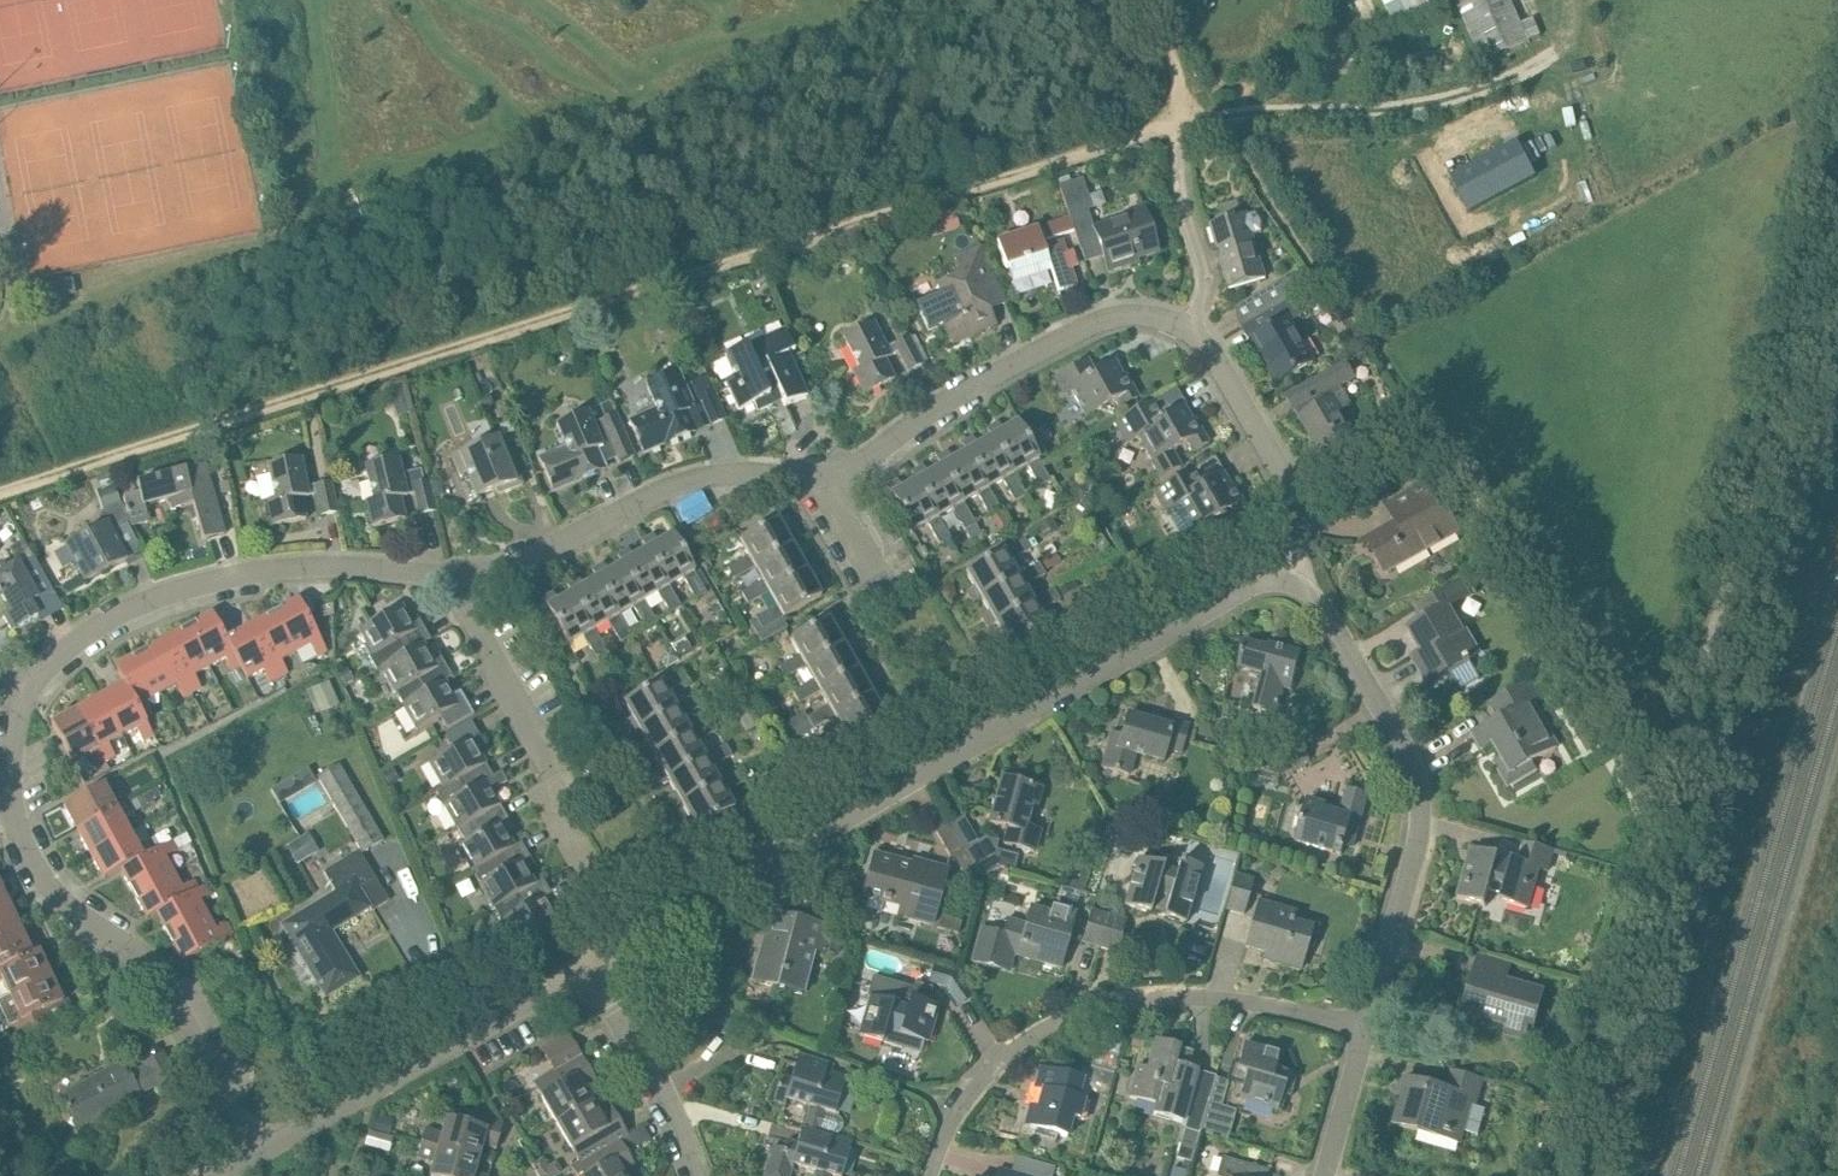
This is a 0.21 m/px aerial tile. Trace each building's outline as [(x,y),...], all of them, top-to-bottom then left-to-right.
[(1482,60),(1528,40),(1510,0),(1457,0),(1482,60)] [(1083,178),(1060,186),(1064,198),(1069,215),(1070,218),(1074,231),(1080,250),(1081,250),(1099,244),(1103,257),(1108,272),(1126,266),(1125,262),(1157,251),(1144,212),(1094,228),(1088,209),(1093,208),(1083,178)] [(918,219),(923,238),(959,228),(953,209),(918,219)] [(1255,215),(1248,217),(1247,214),(1211,225),(1230,288),(1266,277),(1253,235),(1260,233),(1260,223),(1255,215)] [(1047,240),(1074,231),(1070,218),(1056,222),(1042,226),(1047,240)] [(1075,261),(1072,251),(1066,253),(1062,240),(1044,246),(1038,228),(1022,233),(1021,232),(1019,233),(1019,234),(997,241),(1006,268),(1009,268),(1013,282),(1051,269),(1059,293),(1061,293),(1060,291),(1077,285),(1070,263),(1075,261)] [(942,296),(916,308),(927,332),(944,324),(949,335),(953,344),(982,331),(981,328),(988,325),(989,328),(996,325),(989,310),(984,299),(1000,292),(980,247),(955,258),(962,274),(938,285),(939,287),(942,296)] [(1301,273),(1287,281),(1295,294),(1309,286),(1301,273)] [(1271,310),(1295,296),(1286,279),(1261,293),(1271,310)] [(1253,338),(1279,382),(1314,361),(1291,322),(1306,313),(1295,296),(1271,310),(1278,323),(1253,338)] [(909,371),(923,364),(909,336),(886,347),(874,322),(843,338),(859,369),(853,372),(865,394),(895,379),(885,359),(899,352),(909,371)] [(807,397),(787,353),(794,350),(785,329),(747,346),(746,345),(725,355),(735,376),(725,380),(739,410),(754,403),(757,411),(773,404),(771,402),(781,398),(785,407),(807,397)] [(1123,405),(1138,397),(1125,375),(1120,378),(1112,363),(1094,373),(1087,360),(1056,378),(1066,394),(1074,390),(1088,415),(1120,398),(1123,405)] [(1344,391),(1341,388),(1356,380),(1346,362),(1312,381),(1320,397),(1295,411),(1300,418),(1326,462),(1360,442),(1342,412),(1349,408),(1350,402),(1344,391)] [(707,376),(684,386),(678,373),(647,386),(656,407),(630,419),(645,453),(695,431),(694,428),(709,422),(710,424),(725,418),(713,390),(707,376)] [(403,383),(389,387),(392,401),(406,397),(403,383)] [(565,445),(539,457),(554,491),(605,468),(603,464),(617,458),(619,462),(634,456),(622,428),(610,400),(599,406),(605,418),(593,424),(587,411),(555,425),(565,445)] [(1194,451),(1208,443),(1195,418),(1190,421),(1181,407),(1164,417),(1155,400),(1115,422),(1127,443),(1139,436),(1163,479),(1181,467),(1171,450),(1188,441),(1194,451)] [(1040,486),(1051,479),(1039,460),(1040,459),(1018,421),(1002,430),(999,425),(994,428),(992,426),(988,428),(1014,474),(1028,466),(1040,486)] [(1015,500),(1025,494),(1014,475),(1014,474),(988,428),(987,429),(991,437),(977,445),(974,439),(969,442),(967,440),(962,443),(989,489),(1004,480),(1015,500)] [(509,449),(502,452),(496,438),(453,456),(460,475),(467,472),(478,498),(496,490),(498,495),(523,485),(515,465),(509,449)] [(1001,534),(1012,528),(989,489),(962,443),(966,451),(952,459),(949,453),(944,457),(942,454),(937,458),(941,465),(963,503),(978,495),(990,514),(1001,534)] [(321,516),(338,513),(331,483),(307,487),(301,459),(268,465),(275,498),(267,500),(273,526),(306,519),(302,498),(317,495),(321,516)] [(374,500),(366,502),(372,526),(405,518),(400,497),(416,493),(421,515),(437,511),(429,481),(424,482),(421,469),(403,473),(399,459),(366,466),(374,500)] [(218,510),(210,483),(205,464),(184,470),(184,471),(137,485),(139,494),(123,498),(126,510),(125,510),(127,515),(128,514),(131,526),(148,521),(144,506),(169,499),(172,510),(193,504),(204,540),(225,534),(218,510)] [(917,469),(912,472),(916,480),(938,518),(939,517),(952,509),(965,529),(970,539),(980,533),(975,523),(963,503),(941,465),(927,473),(924,468),(919,471),(917,469)] [(1194,468),(1154,491),(1166,511),(1167,511),(1181,534),(1183,533),(1194,526),(1196,528),(1227,510),(1231,518),(1246,509),(1234,487),(1232,488),(1229,489),(1220,475),(1203,485),(1194,468)] [(1060,484),(1059,484),(1067,498),(1068,497),(1080,490),(1072,477),(1060,484)] [(940,543),(949,537),(938,518),(916,480),(902,488),(899,482),(894,486),(892,483),(887,487),(891,494),(891,495),(912,532),(928,523),(940,543)] [(116,484),(96,490),(102,510),(122,503),(116,484)] [(1458,532),(1442,504),(1439,506),(1427,484),(1388,506),(1397,523),(1368,539),(1378,557),(1379,557),(1387,571),(1387,572),(1387,573),(1458,532)] [(112,530),(129,521),(122,503),(102,514),(106,522),(65,544),(85,582),(128,560),(112,530)] [(1463,527),(1476,519),(1467,503),(1466,504),(1454,511),(1463,527)] [(1117,514),(1103,522),(1111,539),(1126,530),(1117,514)] [(734,578),(800,540),(792,544),(784,530),(790,527),(787,522),(789,521),(786,515),(778,519),(777,519),(740,540),(749,556),(728,568),(734,578)] [(1040,527),(1038,528),(1044,538),(1046,537),(1057,530),(1051,520),(1040,527)] [(708,537),(702,527),(687,535),(693,546),(708,537)] [(697,598),(706,592),(694,571),(695,571),(673,533),(658,542),(655,536),(649,540),(648,538),(643,540),(682,607),(683,606),(670,586),(684,577),(697,598)] [(973,602),(1018,575),(1011,562),(1032,550),(1025,538),(1004,551),(1003,549),(966,572),(975,587),(969,590),(972,595),(970,597),(973,602)] [(672,613),(682,607),(643,540),(642,541),(647,548),(633,557),(630,551),(624,554),(623,552),(618,555),(656,621),(657,620),(645,600),(659,592),(672,613)] [(800,540),(734,578),(735,579),(755,567),(763,581),(742,593),(749,604),(815,566),(814,565),(806,570),(798,555),(804,552),(801,547),(803,546),(800,540)] [(645,628),(656,621),(618,555),(617,555),(622,563),(608,571),(605,566),(599,569),(598,567),(592,570),(631,636),(632,635),(620,614),(633,607),(645,628)] [(4,617),(11,628),(12,630),(38,616),(31,602),(53,589),(33,556),(18,563),(6,570),(4,567),(0,569),(0,619),(4,617)] [(996,623),(1054,589),(1054,588),(1033,601),(1025,587),(1047,574),(1040,563),(1019,576),(1018,575),(973,602),(981,598),(989,612),(983,615),(987,621),(985,622),(988,627),(996,623)] [(815,566),(749,604),(770,592),(778,606),(750,622),(762,642),(788,627),(783,618),(822,596),(813,581),(819,577),(815,572),(818,571),(815,566)] [(622,642),(631,636),(592,570),(597,578),(583,586),(580,580),(574,583),(573,581),(567,584),(572,592),(605,650),(608,649),(595,628),(608,620),(622,642)] [(1056,589),(1061,599),(1080,587),(1075,578),(1056,589)] [(1425,619),(1410,628),(1423,652),(1415,657),(1414,658),(1418,666),(1428,683),(1457,666),(1458,668),(1463,666),(1462,663),(1471,658),(1481,652),(1467,627),(1464,629),(1463,627),(1451,606),(1463,599),(1454,584),(1417,606),(1425,619)] [(1039,611),(1060,599),(1054,589),(996,623),(1004,637),(998,640),(1001,645),(999,647),(1002,652),(1010,648),(1048,627),(1039,611)] [(548,596),(542,599),(547,607),(546,607),(568,645),(582,636),(595,657),(605,650),(572,592),(558,600),(555,595),(549,598),(548,596)] [(327,651),(323,643),(301,604),(296,607),(294,603),(294,602),(274,613),(295,651),(309,644),(316,657),(327,651)] [(334,615),(334,607),(332,603),(320,607),(324,619),(334,615)] [(404,653),(424,643),(431,639),(418,616),(410,620),(402,605),(359,630),(373,654),(368,657),(376,669),(404,653)] [(274,613),(250,626),(279,678),(288,674),(287,673),(280,659),(295,651),(274,613)] [(784,677),(843,643),(835,630),(841,626),(837,621),(840,619),(837,614),(829,619),(828,618),(791,639),(800,655),(779,667),(784,677)] [(248,677),(227,639),(215,618),(209,621),(207,617),(208,617),(208,616),(188,627),(210,666),(224,659),(231,672),(240,667),(246,677),(248,677)] [(250,626),(227,639),(248,677),(262,669),(269,682),(268,683),(272,691),(283,686),(279,678),(250,626)] [(188,627),(164,640),(193,693),(202,688),(195,674),(210,666),(188,627)] [(672,644),(672,646),(679,657),(692,649),(685,637),(672,644)] [(843,643),(784,677),(785,678),(806,666),(815,680),(794,692),(799,702),(858,668),(850,654),(855,651),(852,646),(854,645),(851,639),(843,644),(843,643)] [(164,640),(140,653),(161,692),(175,685),(182,698),(193,693),(164,640)] [(1286,680),(1294,682),(1302,653),(1270,644),(1269,648),(1245,641),(1238,668),(1264,675),(1255,707),(1277,714),(1286,680)] [(426,691),(452,676),(439,653),(432,657),(424,643),(404,653),(376,669),(376,670),(381,668),(395,692),(395,691),(402,704),(426,690),(426,691)] [(680,659),(679,657),(672,646),(664,651),(662,659),(666,667),(680,659)] [(147,700),(161,692),(140,653),(120,664),(121,665),(124,668),(118,672),(124,684),(153,735),(154,734),(146,718),(154,713),(147,700)] [(835,716),(880,690),(880,689),(872,693),(864,680),(870,676),(866,671),(869,670),(865,664),(858,668),(821,690),(829,706),(808,717),(814,727),(835,715),(835,716)] [(347,667),(338,672),(346,686),(355,681),(347,667)] [(631,732),(677,706),(669,692),(691,680),(684,668),(662,680),(661,680),(624,703),(633,718),(627,721),(630,727),(628,728),(631,732)] [(246,679),(240,669),(231,674),(237,684),(246,679)] [(447,729),(474,713),(460,690),(453,694),(445,680),(452,676),(426,691),(426,690),(402,704),(417,729),(440,716),(447,729)] [(1540,699),(1528,679),(1490,702),(1499,719),(1473,734),(1482,749),(1494,742),(1502,756),(1493,761),(1508,786),(1537,769),(1532,761),(1565,741),(1565,740),(1556,745),(1532,704),(1540,699)] [(142,741),(153,735),(124,684),(102,696),(124,735),(136,729),(142,741)] [(823,742),(828,753),(849,741),(850,741),(887,720),(878,704),(884,701),(881,696),(883,695),(880,690),(835,716),(843,730),(823,742)] [(645,758),(691,731),(683,718),(705,705),(699,694),(677,707),(677,706),(631,732),(631,733),(639,729),(647,743),(641,746),(645,752),(642,753),(645,758)] [(102,696),(77,710),(110,770),(117,767),(112,758),(115,756),(108,744),(124,735),(102,696)] [(77,710),(52,723),(74,763),(88,755),(99,776),(110,770),(77,710)] [(1180,752),(1189,726),(1160,718),(1160,719),(1162,720),(1161,723),(1128,714),(1122,735),(1112,733),(1103,767),(1128,774),(1134,755),(1164,763),(1168,749),(1180,752)] [(660,783),(706,756),(698,742),(719,730),(713,719),(691,732),(691,731),(645,758),(646,758),(653,754),(661,768),(656,771),(659,777),(657,778),(660,783)] [(458,778),(486,762),(478,749),(485,745),(472,721),(445,737),(453,750),(430,763),(444,788),(459,779),(458,778)] [(1197,734),(1213,739),(1215,731),(1199,726),(1197,734)] [(748,765),(742,769),(720,781),(712,767),(733,755),(727,744),(706,756),(660,783),(668,779),(676,793),(670,796),(674,802),(671,803),(675,808),(682,804),(748,765)] [(1274,761),(1282,776),(1309,759),(1302,745),(1274,761)] [(444,788),(437,791),(458,828),(500,805),(492,790),(499,786),(507,781),(501,771),(493,776),(486,762),(458,778),(459,779),(444,788)] [(359,850),(360,853),(384,839),(338,764),(316,777),(359,850)] [(726,792),(747,780),(754,776),(748,765),(682,804),(691,818),(685,821),(688,827),(686,828),(689,833),(697,829),(697,830),(735,808),(726,792)] [(382,773),(389,786),(400,780),(392,768),(382,773)] [(1037,806),(1041,789),(1002,778),(989,823),(1008,829),(1004,843),(1034,851),(1040,830),(1025,826),(1031,804),(1037,806)] [(130,801),(125,791),(111,799),(103,784),(64,805),(75,826),(76,826),(75,825),(79,822),(82,828),(130,801)] [(1296,842),(1342,854),(1345,845),(1353,847),(1368,794),(1349,789),(1341,814),(1324,809),(1325,805),(1308,800),(1296,842)] [(132,800),(130,801),(135,811),(146,805),(141,795),(132,800)] [(130,801),(82,828),(85,833),(81,835),(80,834),(79,834),(90,854),(129,833),(121,819),(135,811),(131,802),(130,801)] [(506,832),(513,828),(500,805),(458,828),(466,842),(458,846),(473,871),(496,858),(495,856),(514,845),(506,832)] [(937,832),(950,856),(965,849),(964,848),(950,824),(937,832)] [(102,873),(106,871),(109,876),(126,867),(156,851),(150,839),(142,826),(129,833),(90,854),(101,874),(102,874),(102,873)] [(170,838),(166,831),(157,835),(150,839),(156,851),(173,842),(170,838)] [(288,847),(298,864),(319,851),(309,834),(288,847)] [(978,840),(964,848),(965,849),(973,863),(982,878),(1001,867),(1014,871),(1019,855),(997,849),(1000,839),(986,835),(978,840)] [(134,893),(171,873),(163,857),(177,850),(173,842),(156,851),(126,867),(129,872),(125,874),(124,873),(123,874),(134,893)] [(496,858),(473,871),(480,884),(494,908),(517,895),(517,894),(536,884),(528,869),(535,865),(522,842),(514,846),(514,845),(495,856),(496,858)] [(1540,869),(1548,871),(1554,850),(1525,842),(1520,862),(1513,860),(1512,861),(1499,858),(1500,856),(1472,848),(1458,898),(1486,906),(1492,883),(1505,886),(1501,901),(1529,909),(1540,869)] [(965,849),(950,856),(952,860),(956,858),(962,869),(973,863),(965,849)] [(389,901),(375,878),(360,853),(359,850),(324,872),(336,893),(283,925),(326,996),(358,977),(331,930),(369,907),(372,911),(389,901)] [(947,869),(945,869),(926,864),(925,868),(876,855),(864,896),(903,906),(900,916),(931,924),(947,869)] [(1165,916),(1186,922),(1202,866),(1166,856),(1163,866),(1139,859),(1125,905),(1151,912),(1152,910),(1165,913),(1165,916)] [(161,911),(209,885),(208,884),(200,888),(196,881),(180,889),(171,873),(134,893),(144,913),(145,913),(145,912),(149,910),(152,915),(161,911)] [(1244,914),(1251,891),(1254,878),(1235,873),(1226,909),(1244,914)] [(549,906),(565,898),(559,887),(550,892),(543,879),(517,894),(517,895),(494,908),(515,945),(558,921),(549,906)] [(207,916),(209,915),(201,899),(213,893),(209,885),(161,911),(163,915),(159,918),(159,917),(158,917),(168,937),(207,916)] [(1300,970),(1312,928),(1292,922),(1295,912),(1259,901),(1246,947),(1265,952),(1263,959),(1300,970)] [(21,929),(11,909),(10,909),(11,910),(7,912),(4,905),(0,907),(0,938),(21,929)] [(982,928),(973,961),(994,967),(995,966),(1006,952),(1015,954),(1016,954),(1038,961),(1037,962),(1060,968),(1068,937),(1062,935),(1068,911),(1052,907),(1051,913),(1031,908),(1026,925),(1006,920),(1002,934),(982,928)] [(832,929),(833,923),(832,922),(831,927),(768,910),(749,980),(802,994),(813,952),(826,955),(826,952),(839,955),(845,932),(832,929)] [(1118,952),(1124,929),(1127,919),(1095,910),(1104,926),(1099,947),(1118,952)] [(227,924),(216,930),(209,915),(207,916),(168,937),(179,957),(180,956),(180,955),(184,953),(187,959),(233,933),(227,924)] [(962,920),(941,915),(937,928),(959,933),(962,920)] [(27,956),(25,951),(29,949),(29,950),(30,950),(21,929),(0,938),(0,968),(27,956)] [(245,949),(234,954),(235,957),(239,964),(241,968),(251,963),(249,958),(245,949)] [(50,975),(41,956),(40,956),(41,957),(36,959),(33,953),(27,956),(0,968),(0,981),(4,979),(11,993),(50,975)] [(1477,973),(1466,1011),(1511,1022),(1508,1035),(1529,1040),(1542,991),(1505,981),(1509,964),(1481,957),(1481,958),(1483,959),(1479,973),(1477,973)] [(972,995),(959,975),(956,971),(932,965),(928,983),(945,987),(957,1005),(972,995)] [(53,1022),(47,1009),(58,1004),(55,998),(59,996),(59,997),(60,996),(50,975),(11,993),(11,995),(0,1000),(0,1009),(9,1027),(13,1025),(19,1038),(53,1022)] [(915,983),(914,988),(873,977),(868,997),(871,998),(860,1035),(883,1042),(883,1041),(893,1044),(892,1045),(902,1048),(903,1044),(922,1050),(924,1042),(927,1043),(938,1006),(928,1003),(932,987),(915,983)] [(585,1090),(598,1082),(570,1035),(567,1032),(563,1033),(540,1046),(555,1071),(533,1083),(556,1122),(592,1102),(585,1090)] [(1191,1058),(1193,1051),(1156,1040),(1148,1069),(1139,1066),(1130,1097),(1156,1105),(1154,1114),(1183,1122),(1190,1096),(1197,1070),(1186,1067),(1189,1058),(1191,1058)] [(1246,1074),(1239,1099),(1278,1110),(1283,1092),(1290,1094),(1296,1074),(1276,1069),(1280,1054),(1244,1044),(1236,1072),(1246,1074)] [(781,1076),(773,1101),(785,1104),(787,1099),(811,1106),(804,1130),(831,1138),(831,1136),(832,1136),(832,1134),(834,1134),(836,1133),(838,1133),(839,1132),(841,1130),(842,1129),(842,1127),(843,1125),(843,1123),(842,1122),(842,1120),(841,1118),(839,1117),(838,1116),(838,1114),(835,1113),(846,1077),(832,1073),(835,1065),(829,1063),(829,1062),(799,1053),(797,1062),(796,1064),(792,1079),(781,1076)] [(62,1096),(81,1130),(141,1097),(140,1095),(156,1087),(160,1093),(178,1083),(162,1055),(144,1065),(145,1068),(131,1076),(122,1061),(62,1096)] [(1115,1070),(1116,1059),(1092,1057),(1091,1067),(1115,1070)] [(1041,1069),(1026,1125),(1035,1127),(1033,1134),(1056,1140),(1058,1134),(1067,1136),(1072,1118),(1084,1121),(1088,1103),(1090,1095),(1094,1093),(1108,1097),(1114,1075),(1092,1068),(1091,1068),(1082,1065),(1078,1079),(1041,1069)] [(1407,1078),(1394,1125),(1418,1131),(1422,1120),(1479,1135),(1486,1110),(1476,1107),(1476,1105),(1484,1080),(1452,1071),(1447,1089),(1407,1078)] [(1185,1129),(1177,1158),(1191,1162),(1199,1132),(1208,1101),(1190,1096),(1183,1122),(1181,1127),(1185,1129)] [(0,1101),(0,1123),(14,1117),(5,1099),(0,1101)] [(1208,1101),(1199,1132),(1228,1140),(1236,1109),(1208,1101)] [(580,1162),(620,1140),(628,1135),(612,1108),(600,1115),(592,1102),(556,1122),(579,1161),(580,1162)] [(393,1119),(379,1115),(375,1129),(389,1133),(393,1119)] [(503,1124),(482,1118),(479,1127),(448,1119),(443,1135),(425,1129),(421,1143),(478,1160),(482,1145),(496,1149),(503,1124)] [(804,1130),(802,1129),(797,1143),(787,1140),(784,1149),(773,1146),(764,1175),(789,1175),(792,1165),(814,1172),(813,1175),(829,1175),(830,1174),(835,1175),(842,1175),(852,1142),(832,1136),(831,1136),(831,1138),(804,1130)] [(370,1131),(366,1143),(391,1150),(394,1138),(370,1131)] [(622,1174),(635,1166),(620,1140),(580,1162),(579,1161),(570,1166),(576,1175),(624,1175),(622,1174)] [(478,1160),(421,1143),(417,1157),(435,1162),(431,1175),(484,1175),(474,1173),(478,1160)] [(1269,1171),(1223,1158),(1218,1175),(1268,1175),(1269,1171)] [(542,1160),(532,1166),(538,1175),(559,1175),(563,1173),(557,1163),(547,1169),(542,1160)] [(1174,1167),(1172,1175),(1188,1175),(1189,1172),(1174,1167)]
